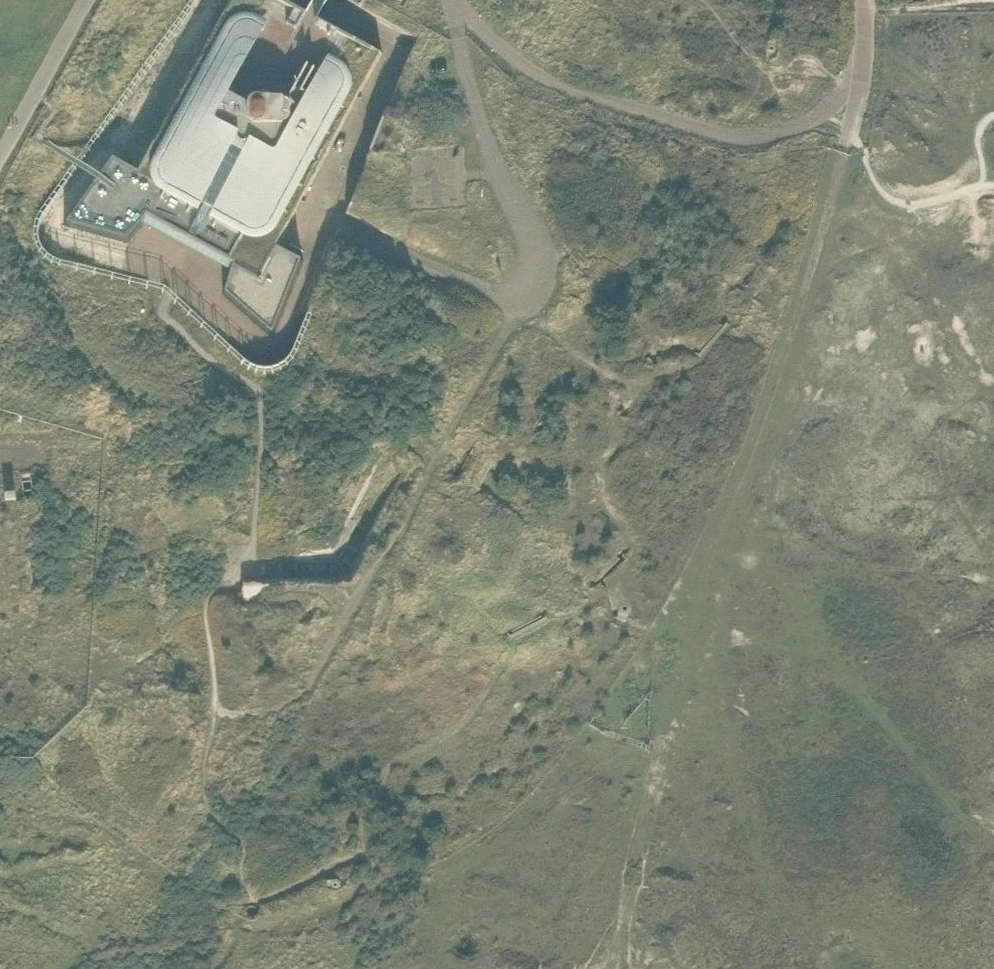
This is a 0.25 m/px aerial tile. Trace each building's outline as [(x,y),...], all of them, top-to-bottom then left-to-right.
[(64,225),(129,243),(144,225),(174,241),(230,271),(223,295),(273,339),(283,314),(304,261),(278,247),(280,243),(382,55),(383,53),(320,19),(319,18),(314,15),(309,12),(307,11),(286,0),(232,0),(203,55),(147,157),(139,171),(129,166),(120,161),(117,159),(113,157),(90,190),(89,191),(89,190),(64,225)] [(5,493),(6,500),(16,499),(16,492),(5,493)]
